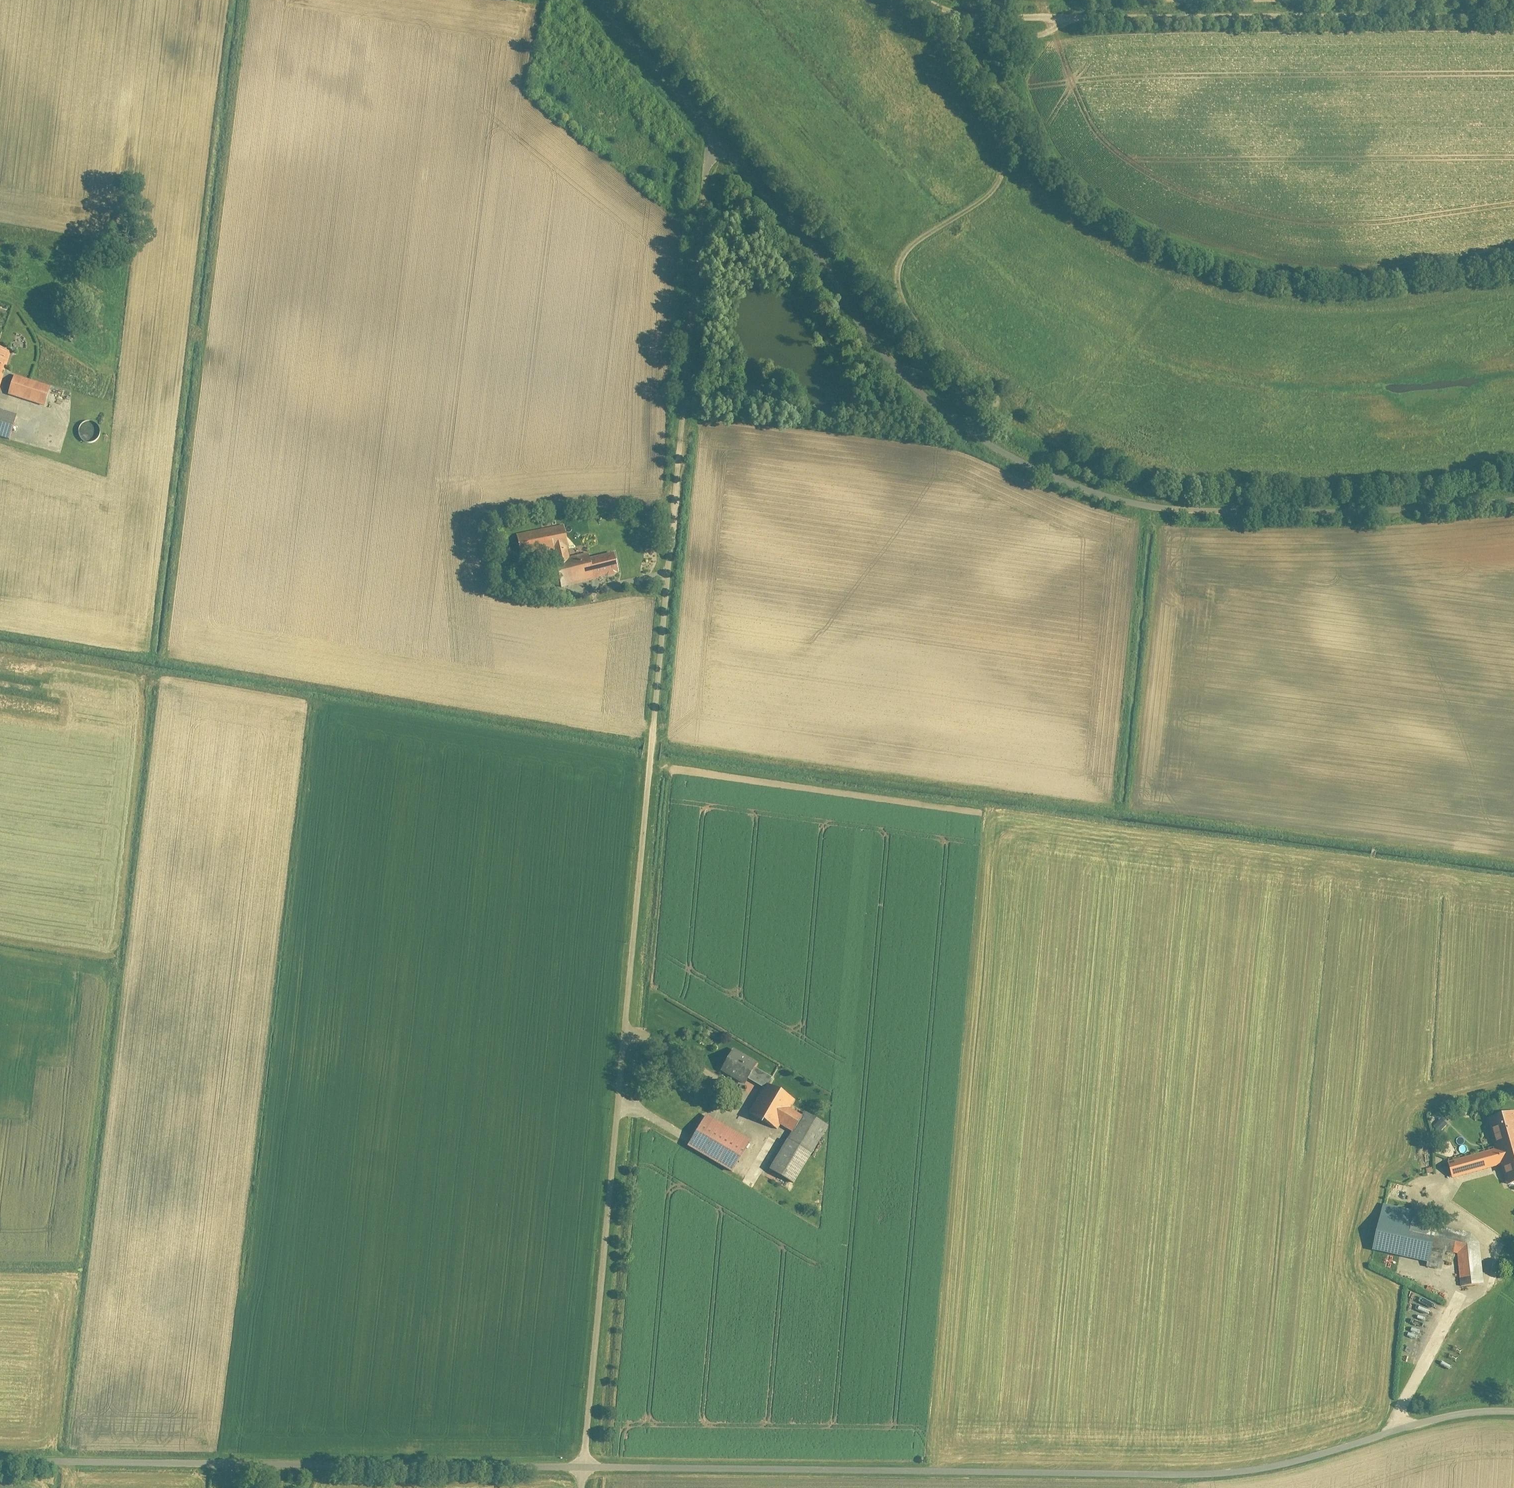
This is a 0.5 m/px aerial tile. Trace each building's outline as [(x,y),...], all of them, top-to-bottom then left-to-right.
[(42,410),(44,422),(62,421),(63,420),(54,372),(37,374),(39,387),(0,375),(6,354),(0,352),(0,397),(42,410)] [(15,442),(22,415),(0,409),(0,438),(15,442)] [(95,442),(96,438),(95,436),(95,434),(93,432),(92,430),(91,429),(88,428),(84,428),(80,429),(77,431),(75,433),(74,435),(74,439),(75,442),(76,445),(77,446),(79,448),(81,449),(84,449),(85,449),(89,449),(91,447),(93,446),(95,442)] [(569,553),(562,524),(515,536),(521,557),(541,552),(544,561),(553,558),(562,591),(617,577),(611,552),(586,558),(584,549),(569,553)] [(758,1069),(734,1055),(721,1078),(742,1091),(746,1084),(763,1095),(751,1114),(791,1138),(768,1175),(792,1190),(827,1132),(804,1118),(802,1121),(789,1113),(794,1105),(768,1089),(772,1084),(755,1074),(758,1069)] [(1513,1112),(1485,1120),(1493,1151),(1441,1166),(1446,1183),(1500,1168),(1504,1182),(1513,1179),(1513,1115),(1513,1112)] [(706,1121),(688,1151),(730,1176),(748,1147),(706,1121)] [(1375,1254),(1427,1265),(1432,1246),(1451,1253),(1454,1283),(1475,1284),(1472,1242),(1434,1233),(1437,1221),(1384,1210),(1375,1254)]
